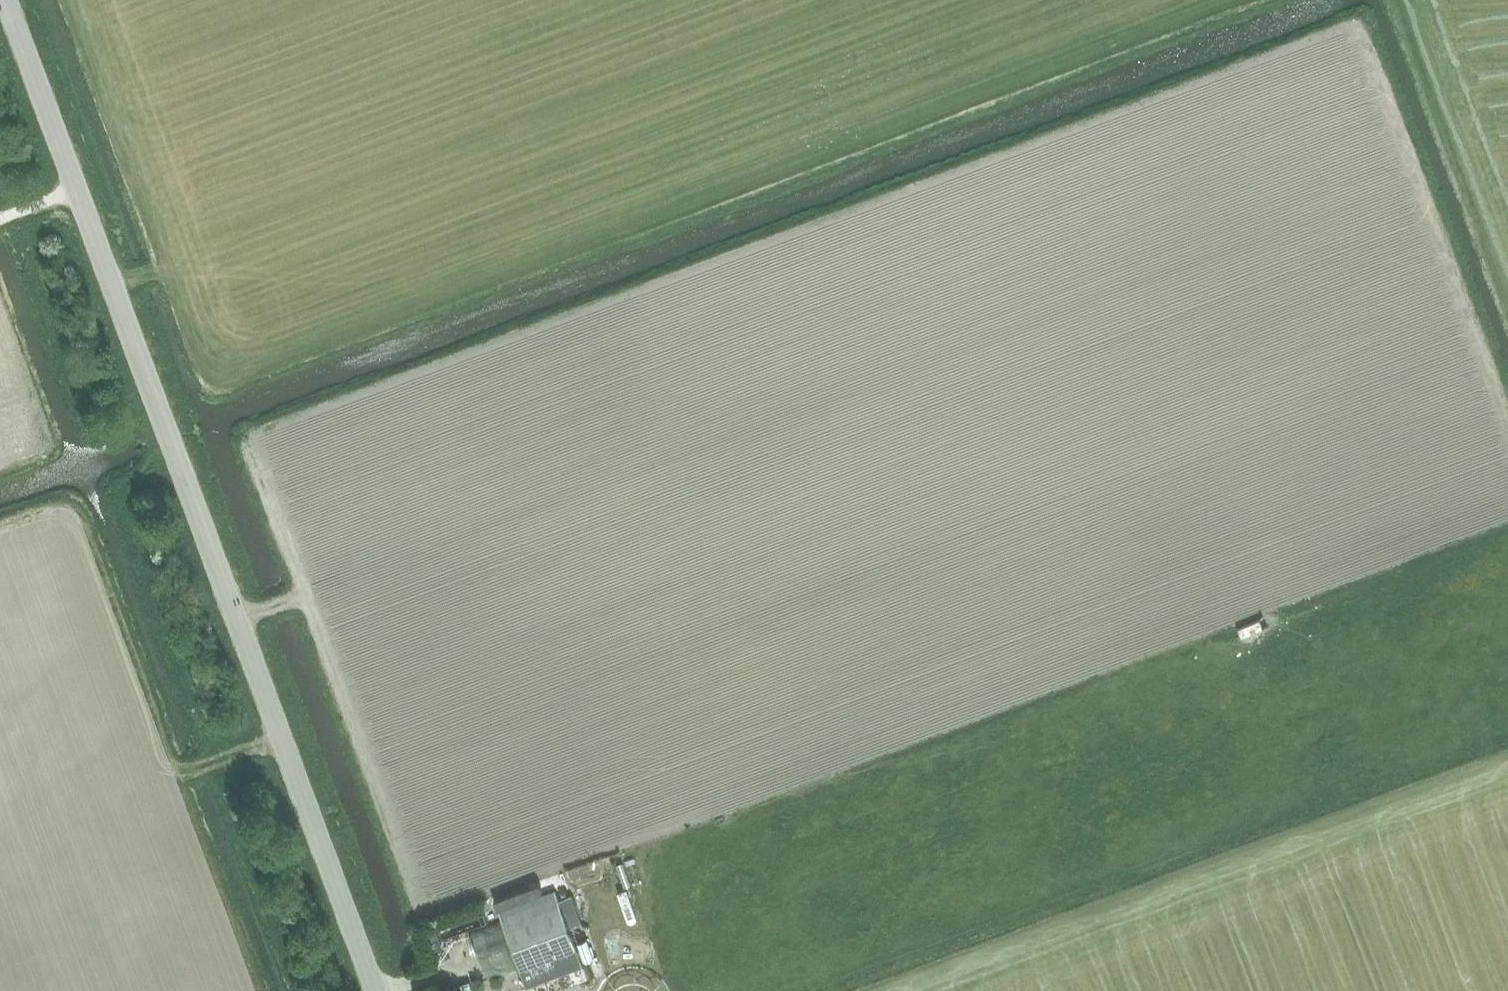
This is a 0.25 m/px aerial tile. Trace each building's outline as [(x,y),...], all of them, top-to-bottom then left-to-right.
[(556,890),(499,910),(527,987),(584,966),(572,932),(583,928),(572,897),(560,901),(556,890)]
